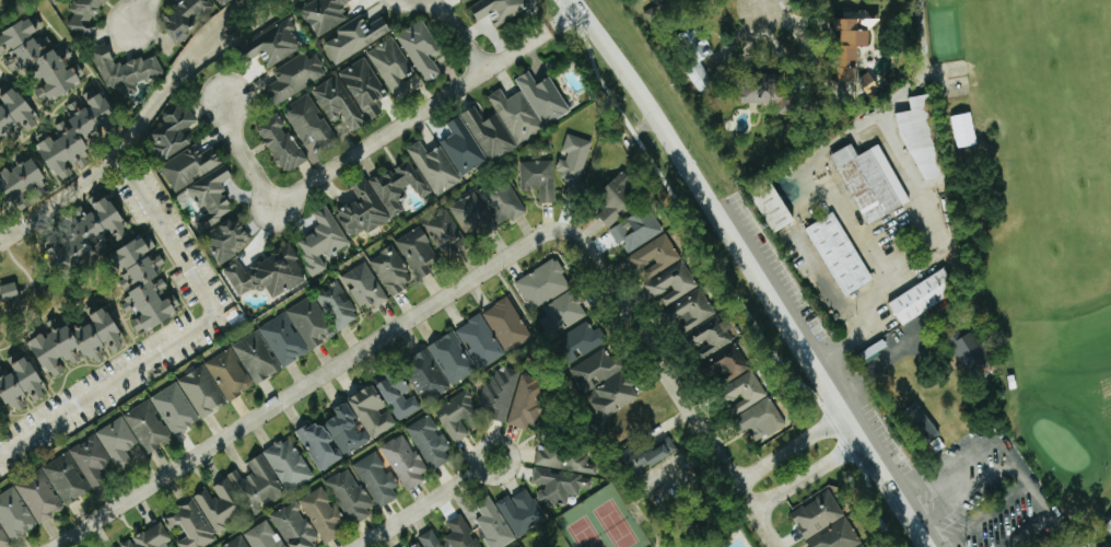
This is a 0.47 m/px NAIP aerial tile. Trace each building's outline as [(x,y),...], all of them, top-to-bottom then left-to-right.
[(73,13),(66,28),(88,38),(105,0),(76,0),(71,12),(73,13)] [(208,0),(183,0),(162,19),(166,24),(162,28),(177,44),(216,9),(208,0)] [(300,10),(317,38),(348,19),(340,7),(352,0),(316,0),(300,10)] [(492,15),(498,26),(536,4),(534,0),(482,0),(471,6),(480,22),(492,15)] [(678,17),(673,6),(687,0),(652,0),(656,7),(646,12),(654,29),(678,17)] [(862,31),(872,31),(873,12),(845,11),(845,19),(863,19),(862,31)] [(391,32),(382,17),(368,26),(361,15),(335,30),(339,36),(323,46),(334,66),(391,32)] [(84,82),(75,67),(68,71),(54,47),(52,47),(46,37),(38,42),(33,35),(38,32),(29,18),(0,36),(0,48),(6,59),(4,61),(10,72),(26,63),(40,86),(33,90),(43,106),(84,82)] [(260,55),(267,68),(302,51),(293,30),(296,28),(292,19),(241,43),(249,60),(260,55)] [(843,84),(853,84),(853,94),(874,95),(874,75),(859,75),(859,64),(861,64),(861,47),(872,47),(872,32),(861,32),(861,20),(840,20),(839,32),(844,32),(843,84)] [(440,76),(433,59),(440,56),(427,23),(400,34),(420,83),(440,76)] [(715,87),(703,61),(711,58),(699,31),(687,37),(692,46),(695,45),(702,61),(686,69),(698,95),(715,87)] [(368,50),(393,103),(411,94),(403,79),(412,75),(395,38),(368,50)] [(163,74),(155,56),(143,61),(141,56),(116,67),(106,44),(89,52),(107,91),(117,86),(122,98),(138,91),(135,86),(163,74)] [(273,72),(278,81),(269,86),(279,103),(327,75),(315,55),(309,59),(305,53),(273,72)] [(312,90),(330,123),(342,116),(351,132),(378,117),(370,104),(386,95),(365,58),(338,73),(338,75),(312,90)] [(939,97),(967,94),(968,89),(969,84),(967,74),(967,71),(967,66),(966,61),(964,60),(962,60),(948,62),(934,65),(932,62),(928,59),(927,65),(925,71),(924,74),(922,80),(936,80),(937,80),(937,81),(939,97)] [(538,84),(531,71),(516,80),(543,127),(570,111),(550,77),(538,84)] [(781,72),(743,86),(755,118),(792,104),(781,72)] [(35,120),(10,81),(0,88),(0,99),(3,104),(3,105),(0,106),(0,137),(1,137),(15,128),(24,125),(27,131),(36,125),(35,120)] [(116,117),(113,106),(95,89),(83,94),(77,101),(65,106),(63,122),(53,126),(58,139),(56,142),(45,132),(35,136),(44,162),(57,174),(59,180),(72,176),(68,163),(74,161),(82,152),(92,148),(89,140),(99,130),(106,128),(116,117)] [(521,91),(507,99),(500,89),(487,96),(516,146),(543,130),(521,91)] [(923,179),(943,175),(927,93),(907,96),(910,109),(893,112),(897,132),(923,179)] [(304,147),(316,141),(320,148),(335,139),(310,95),(283,111),(304,147)] [(192,144),(184,129),(196,122),(188,108),(182,112),(178,104),(160,114),(165,124),(149,133),(164,159),(192,144)] [(460,178),(515,147),(496,114),(483,122),(474,107),(446,124),(452,135),(440,142),(460,178)] [(304,163),(280,114),(257,126),(280,175),(304,163)] [(592,142),(565,134),(560,152),(565,153),(557,179),(567,182),(564,192),(576,196),(592,142)] [(427,154),(420,141),(407,148),(434,197),(460,182),(440,147),(427,154)] [(830,155),(865,226),(910,204),(880,144),(858,156),(852,144),(830,155)] [(159,167),(174,193),(222,165),(212,147),(201,154),(196,145),(159,167)] [(34,158),(2,176),(0,172),(0,188),(1,187),(9,201),(47,181),(34,158)] [(335,211),(347,237),(364,229),(365,232),(404,214),(398,201),(412,194),(416,200),(428,195),(412,160),(352,188),(358,200),(335,211)] [(552,161),(519,162),(520,196),(553,195),(552,161)] [(199,233),(235,214),(219,184),(232,177),(225,165),(185,187),(193,202),(198,199),(206,214),(193,222),(199,233)] [(612,229),(641,191),(618,173),(597,200),(605,206),(597,217),(612,229)] [(474,190),(475,192),(463,199),(458,200),(448,206),(464,234),(494,226),(498,222),(515,217),(523,213),(520,202),(507,181),(474,190)] [(794,224),(778,188),(755,198),(771,234),(794,224)] [(61,278),(99,257),(93,247),(125,229),(103,190),(89,199),(95,211),(75,223),(81,233),(46,253),(61,278)] [(348,244),(326,206),(312,214),(320,228),(294,243),(313,276),(326,269),(321,260),(348,244)] [(608,231),(617,245),(621,243),(627,254),(663,232),(648,207),(608,231)] [(423,221),(440,257),(464,245),(447,209),(423,221)] [(804,229),(844,297),(873,280),(834,212),(804,229)] [(218,264),(253,245),(239,220),(232,224),(230,221),(203,235),(218,264)] [(394,241),(418,280),(442,265),(418,226),(394,241)] [(681,260),(666,234),(626,256),(635,273),(640,271),(645,280),(681,260)] [(161,300),(157,292),(165,289),(165,287),(164,285),(160,256),(159,255),(154,257),(150,253),(144,239),(140,240),(111,253),(111,254),(122,276),(120,277),(120,279),(129,299),(120,303),(125,314),(129,321),(136,335),(142,333),(149,332),(172,321),(170,313),(180,308),(175,298),(161,300)] [(413,282),(391,246),(368,261),(390,297),(413,282)] [(306,282),(291,247),(241,269),(238,261),(223,268),(236,297),(256,288),(258,293),(267,289),(271,297),(306,282)] [(513,281),(530,312),(540,306),(545,316),(537,320),(547,338),(552,336),(567,363),(605,342),(597,327),(591,331),(584,319),(586,318),(570,288),(554,258),(513,281)] [(698,287),(683,261),(642,284),(651,300),(659,296),(665,306),(698,287)] [(388,300),(364,262),(340,277),(363,315),(388,300)] [(886,302),(943,266),(957,290),(901,325),(886,302)] [(3,304),(19,302),(16,283),(0,285),(0,286),(3,304)] [(359,317),(335,283),(314,297),(338,332),(359,317)] [(732,342),(727,331),(733,327),(728,319),(720,323),(701,288),(667,306),(692,352),(695,350),(701,359),(732,342)] [(286,309),(307,351),(334,337),(313,295),(286,309)] [(531,338),(508,297),(481,312),(504,353),(531,338)] [(25,335),(46,365),(54,377),(65,369),(59,359),(65,354),(72,364),(84,356),(91,366),(104,357),(98,348),(105,343),(112,353),(128,341),(106,310),(98,308),(95,303),(85,310),(94,324),(84,322),(82,319),(62,315),(56,320),(48,319),(46,334),(31,331),(25,335)] [(258,328),(282,368),(308,352),(283,312),(258,328)] [(427,343),(448,385),(503,357),(482,316),(427,343)] [(943,336),(967,375),(991,360),(971,328),(961,335),(957,327),(943,336)] [(252,385),(278,372),(257,331),(231,344),(252,385)] [(622,369),(606,345),(568,370),(583,394),(622,369)] [(749,371),(740,345),(701,359),(709,380),(721,376),(723,380),(749,371)] [(203,362),(225,401),(251,386),(230,347),(203,362)] [(450,388),(426,350),(400,366),(424,404),(450,388)] [(177,380),(200,418),(226,403),(202,364),(177,380)] [(516,370),(491,364),(482,405),(488,406),(486,419),(505,423),(516,370)] [(420,410),(412,392),(407,394),(396,370),(376,379),(395,421),(420,410)] [(785,425),(752,370),(721,388),(730,404),(752,443),(785,425)] [(639,394),(621,371),(586,397),(603,421),(639,394)] [(506,425),(526,429),(527,425),(535,426),(545,381),(517,375),(506,425)] [(149,398),(173,437),(199,421),(175,382),(149,398)] [(395,425),(386,408),(386,409),(373,384),(348,398),(370,439),(395,425)] [(452,444),(470,434),(469,432),(483,424),(465,391),(433,408),(452,444)] [(146,455),(172,439),(149,399),(122,414),(146,455)] [(317,471),(370,441),(364,429),(361,431),(345,402),(333,408),(337,415),(322,424),(319,419),(295,432),(317,471)] [(406,426),(428,471),(449,461),(444,451),(450,448),(442,433),(438,435),(428,415),(406,426)] [(95,431),(118,472),(133,463),(125,450),(137,443),(122,416),(95,431)] [(426,481),(406,433),(380,444),(401,492),(426,481)] [(68,449),(92,490),(106,481),(99,469),(111,462),(94,434),(68,449)] [(677,450),(668,435),(633,455),(628,447),(619,452),(633,476),(677,450)] [(262,453),(286,492),(312,476),(288,437),(262,453)] [(582,449),(541,445),(536,448),(534,466),(532,483),(542,484),(544,488),(535,493),(539,501),(545,501),(548,507),(556,503),(566,504),(567,495),(578,496),(579,488),(590,489),(591,478),(582,477),(580,473),(594,474),(595,464),(586,463),(587,459),(582,449)] [(41,467),(64,507),(90,491),(66,452),(41,467)] [(283,493),(261,454),(247,462),(253,473),(241,480),(235,471),(221,479),(234,502),(241,499),(251,517),(261,511),(259,507),(283,493)] [(326,479),(347,526),(369,516),(366,508),(368,507),(350,468),(326,479)] [(15,486),(37,524),(63,509),(40,471),(15,486)] [(211,487),(216,496),(211,499),(206,489),(194,496),(215,534),(225,529),(222,523),(240,514),(222,481),(211,487)] [(36,527),(15,485),(0,493),(0,495),(1,498),(0,498),(0,523),(8,541),(36,527)] [(298,499),(322,544),(341,534),(336,524),(343,521),(335,505),(331,507),(321,487),(298,499)] [(546,520),(527,488),(508,499),(506,496),(495,502),(515,538),(546,520)] [(830,489),(790,513),(810,546),(848,546),(859,540),(830,489)] [(490,495),(474,504),(481,516),(474,520),(488,546),(500,546),(513,540),(490,495)] [(194,498),(160,515),(168,530),(180,524),(186,536),(175,542),(178,546),(200,546),(215,540),(194,498)] [(269,515),(288,546),(317,546),(319,546),(294,501),(269,515)] [(1101,524),(1110,532),(1110,512),(1101,524)] [(268,520),(242,533),(249,546),(282,546),(268,520)] [(164,543),(170,540),(160,522),(130,538),(130,539),(120,544),(122,546),(166,546),(164,543)] [(8,543),(0,527),(0,546),(1,546),(8,543)] [(241,535),(218,546),(248,546),(241,535)]
